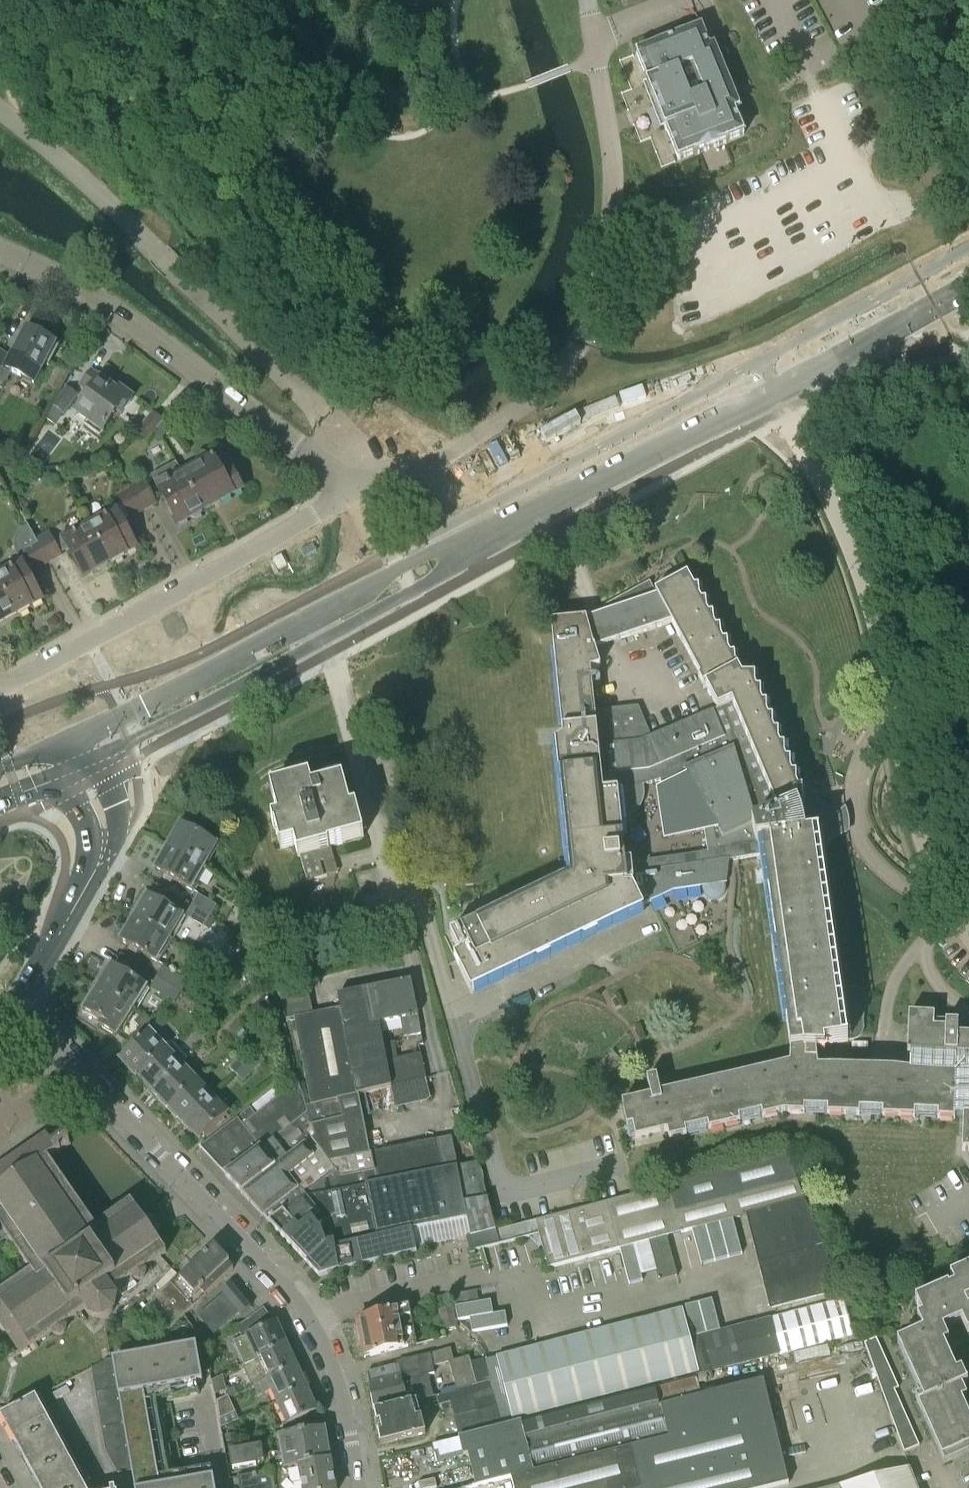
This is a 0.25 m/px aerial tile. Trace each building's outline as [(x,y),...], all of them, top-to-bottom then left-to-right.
[(701,28),(658,46),(637,54),(648,83),(646,84),(665,131),(666,130),(679,160),(695,154),(695,155),(727,142),(727,141),(744,134),(735,113),(740,111),(714,47),(709,49),(701,28)] [(0,354),(0,387),(2,388),(13,372),(34,383),(44,363),(48,366),(58,347),(27,331),(11,361),(0,354)] [(80,387),(89,394),(76,412),(103,432),(118,412),(121,414),(132,398),(120,389),(117,392),(101,380),(102,378),(91,371),(80,387)] [(77,394),(67,387),(53,407),(46,419),(55,425),(77,394)] [(171,429),(163,422),(152,413),(135,433),(146,442),(157,430),(162,440),(171,429)] [(199,467),(183,476),(202,511),(242,489),(233,473),(228,475),(219,458),(213,461),(213,460),(211,460),(209,456),(208,456),(207,455),(205,453),(203,453),(200,454),(197,455),(196,458),(196,460),(197,463),(199,467)] [(131,489),(142,511),(154,504),(139,476),(129,482),(132,489),(131,489)] [(202,512),(202,511),(183,476),(170,484),(168,480),(156,486),(178,525),(192,517),(195,518),(201,515),(202,512)] [(131,517),(142,511),(131,489),(120,496),(131,517)] [(91,527),(110,563),(113,561),(116,562),(122,559),(123,555),(136,547),(115,509),(104,515),(106,519),(91,527)] [(108,564),(110,563),(91,527),(75,536),(72,532),(62,538),(84,578),(97,570),(101,571),(107,568),(108,564)] [(49,562),(37,541),(29,528),(26,529),(23,532),(21,534),(19,537),(18,541),(18,544),(18,548),(19,551),(24,559),(10,567),(12,571),(0,578),(0,584),(16,614),(19,612),(22,613),(28,610),(28,607),(42,600),(25,570),(35,565),(37,569),(49,562)] [(48,535),(37,541),(49,562),(60,556),(48,535)] [(763,855),(790,1048),(790,1050),(789,1064),(790,1064),(790,1066),(829,1068),(824,1045),(848,1042),(848,1040),(847,1040),(820,849),(839,834),(830,824),(836,819),(832,813),(826,808),(819,805),(812,804),(804,805),(802,800),(802,790),(798,791),(796,787),(796,776),(792,776),(791,773),(791,762),(786,762),(785,759),(785,748),(780,748),(779,744),(779,734),(775,734),(773,730),(773,720),(769,720),(767,716),(767,706),(763,706),(761,702),(761,692),(757,692),(755,688),(755,678),(742,678),(735,666),(735,655),(730,656),(729,652),(728,642),(723,642),(721,638),(720,628),(716,628),(714,625),(713,615),(709,615),(707,612),(706,601),(702,601),(700,598),(699,588),(694,588),(687,575),(655,592),(649,582),(603,607),(605,613),(596,617),(586,620),(586,619),(551,623),(563,738),(555,743),(569,878),(476,922),(450,935),(465,966),(459,969),(471,994),(644,911),(642,906),(673,891),(726,883),(729,860),(731,860),(763,855)] [(16,614),(0,584),(0,623),(16,614)] [(310,779),(270,789),(281,828),(275,829),(280,849),(294,845),(298,857),(300,856),(307,882),(327,876),(323,861),(330,859),(328,849),(329,849),(329,847),(364,838),(359,821),(354,822),(343,781),(312,789),(310,779)] [(181,824),(169,847),(203,866),(216,844),(181,824)] [(190,890),(203,866),(169,847),(155,870),(190,890)] [(238,890),(234,873),(227,883),(238,890)] [(130,916),(134,919),(134,918),(168,939),(182,916),(143,893),(130,916)] [(198,895),(191,907),(208,918),(215,905),(198,895)] [(203,926),(208,918),(191,907),(186,916),(203,926)] [(155,961),(168,939),(134,918),(134,919),(121,941),(155,961)] [(248,956),(239,963),(249,974),(258,967),(248,956)] [(107,963),(94,985),(96,986),(133,1007),(146,987),(107,963)] [(157,976),(176,986),(182,989),(187,982),(163,967),(157,976)] [(176,986),(157,976),(150,988),(174,1002),(182,989),(176,986)] [(307,992),(280,997),(287,1020),(294,1018),(309,1095),(303,1096),(306,1107),(360,1095),(391,1087),(396,1108),(427,1101),(430,1098),(421,1053),(397,1059),(394,1042),(384,1044),(380,1024),(401,1020),(404,1037),(421,1034),(418,1016),(411,980),(338,995),(340,1009),(311,1014),(307,992)] [(116,1036),(133,1007),(96,986),(94,985),(89,992),(92,994),(82,1010),(100,1020),(97,1024),(116,1036)] [(261,999),(252,1008),(261,1017),(270,1008),(261,999)] [(152,1021),(144,1013),(128,1027),(135,1035),(152,1021)] [(829,1068),(790,1066),(790,1064),(789,1064),(660,1093),(657,1077),(652,1078),(647,1079),(650,1096),(622,1102),(627,1127),(633,1126),(636,1138),(668,1131),(670,1139),(784,1113),(963,1119),(962,1151),(968,1151),(968,1027),(959,1027),(959,1023),(935,1022),(935,1015),(909,1014),(909,1025),(908,1054),(912,1054),(911,1071),(829,1068)] [(138,1075),(165,1049),(173,1042),(154,1023),(141,1035),(143,1037),(127,1052),(126,1051),(119,1058),(136,1076),(138,1074),(138,1075)] [(173,1042),(165,1049),(138,1075),(154,1092),(181,1065),(189,1058),(173,1042)] [(256,1054),(244,1066),(245,1066),(236,1074),(243,1082),(263,1062),(256,1054)] [(245,1066),(244,1066),(239,1060),(230,1068),(236,1074),(245,1066)] [(624,1069),(615,1060),(596,1078),(604,1087),(624,1069)] [(154,1092),(169,1107),(196,1081),(181,1065),(154,1092)] [(212,1097),(196,1081),(169,1107),(184,1123),(212,1097)] [(225,1175),(237,1188),(269,1223),(304,1195),(323,1181),(326,1192),(395,1179),(456,1167),(457,1167),(457,1166),(451,1136),(437,1139),(370,1151),(360,1095),(306,1107),(303,1096),(298,1083),(255,1115),(250,1108),(240,1115),(241,1116),(200,1147),(225,1174),(225,1175)] [(227,1114),(218,1105),(225,1098),(219,1091),(212,1097),(184,1123),(200,1140),(227,1114)] [(138,1280),(142,1279),(146,1275),(146,1271),(145,1267),(166,1253),(154,1234),(161,1229),(150,1214),(144,1220),(131,1201),(95,1226),(48,1159),(57,1153),(57,1154),(69,1145),(65,1139),(54,1147),(47,1136),(0,1168),(0,1243),(4,1240),(10,1248),(14,1245),(31,1270),(0,1291),(0,1324),(20,1353),(29,1346),(30,1347),(52,1332),(54,1334),(59,1335),(64,1333),(66,1330),(67,1327),(65,1323),(84,1309),(88,1314),(92,1317),(99,1319),(105,1318),(110,1316),(114,1310),(116,1304),(115,1298),(114,1294),(111,1291),(132,1277),(134,1279),(138,1280)] [(633,1245),(648,1241),(667,1236),(746,1215),(804,1199),(788,1153),(607,1202),(536,1220),(496,1230),(500,1244),(530,1237),(539,1247),(542,1246),(548,1269),(620,1249),(633,1245)] [(478,1162),(457,1167),(456,1167),(467,1218),(470,1237),(471,1237),(489,1232),(496,1230),(488,1198),(487,1198),(478,1162)] [(269,1223),(303,1259),(319,1276),(417,1252),(416,1249),(411,1230),(467,1218),(456,1167),(395,1179),(326,1192),(323,1181),(304,1195),(269,1223)] [(816,1229),(804,1199),(746,1215),(758,1263),(770,1310),(840,1292),(816,1229)] [(470,1237),(467,1218),(411,1230),(416,1249),(466,1239),(466,1238),(470,1237)] [(719,1222),(728,1258),(742,1254),(732,1219),(719,1222)] [(705,1226),(715,1261),(728,1258),(719,1222),(705,1226)] [(705,1226),(692,1230),(701,1265),(715,1261),(705,1226)] [(474,1251),(500,1244),(496,1230),(489,1232),(471,1237),(470,1237),(466,1238),(466,1239),(469,1249),(460,1251),(461,1257),(475,1253),(474,1251)] [(667,1236),(648,1241),(656,1271),(658,1281),(677,1276),(667,1236)] [(648,1241),(633,1245),(641,1275),(656,1271),(648,1241)] [(641,1275),(633,1245),(620,1249),(629,1284),(642,1281),(641,1275)] [(205,1296),(234,1269),(229,1263),(214,1247),(181,1279),(179,1276),(137,1316),(157,1337),(185,1316),(205,1296)] [(968,1334),(968,1268),(950,1277),(954,1286),(949,1288),(948,1286),(915,1301),(928,1329),(902,1340),(928,1399),(923,1402),(947,1456),(968,1446),(968,1417),(957,1389),(962,1387),(938,1332),(962,1321),(968,1334)] [(223,1295),(199,1316),(214,1333),(238,1312),(241,1316),(251,1307),(231,1283),(220,1292),(223,1295)] [(476,1291),(452,1295),(454,1307),(478,1303),(476,1291)] [(844,1300),(692,1339),(702,1374),(853,1335),(844,1300)] [(699,1303),(706,1334),(720,1331),(712,1300),(699,1303)] [(456,1321),(470,1319),(493,1315),(491,1301),(478,1303),(454,1307),(456,1321)] [(693,1337),(706,1334),(699,1303),(685,1306),(693,1337)] [(361,1342),(364,1358),(399,1350),(397,1341),(403,1340),(399,1319),(411,1316),(409,1305),(398,1308),(398,1309),(357,1319),(359,1330),(357,1333),(358,1340),(361,1342)] [(263,1308),(237,1328),(242,1338),(247,1336),(257,1359),(287,1346),(276,1323),(274,1323),(263,1308)] [(683,1308),(496,1357),(513,1420),(699,1372),(683,1308)] [(493,1315),(470,1319),(472,1332),(507,1326),(505,1313),(493,1315)] [(438,1319),(442,1335),(454,1332),(450,1316),(438,1319)] [(864,1343),(904,1452),(919,1445),(894,1389),(899,1388),(876,1337),(864,1343)] [(213,1478),(160,1487),(144,1393),(202,1383),(196,1346),(113,1360),(135,1487),(215,1487),(213,1478)] [(267,1382),(297,1368),(287,1346),(257,1359),(243,1365),(253,1386),(267,1380),(267,1382)] [(367,1372),(374,1412),(412,1402),(433,1397),(433,1396),(437,1396),(440,1395),(440,1394),(435,1373),(431,1353),(397,1362),(395,1365),(367,1372)] [(456,1390),(477,1385),(471,1361),(469,1356),(449,1361),(456,1390)] [(486,1358),(471,1361),(477,1385),(489,1382),(491,1382),(492,1382),(486,1358)] [(112,1359),(101,1363),(92,1368),(94,1380),(115,1376),(112,1359)] [(271,1390),(277,1402),(307,1389),(297,1368),(267,1382),(267,1380),(253,1386),(258,1397),(271,1390)] [(212,1378),(215,1391),(226,1388),(222,1374),(212,1378)] [(117,1388),(115,1376),(94,1380),(96,1392),(117,1388)] [(499,1481),(511,1478),(511,1477),(771,1411),(763,1379),(702,1395),(696,1376),(501,1427),(501,1426),(458,1437),(459,1438),(461,1448),(463,1456),(491,1449),(499,1481)] [(437,1396),(439,1405),(450,1402),(454,1417),(453,1417),(458,1437),(501,1426),(491,1382),(489,1382),(477,1385),(456,1390),(440,1394),(440,1395),(437,1396)] [(96,1392),(98,1404),(119,1400),(117,1388),(96,1392)] [(317,1411),(307,1389),(277,1402),(287,1423),(281,1425),(287,1435),(319,1429),(315,1411),(317,1411)] [(219,1411),(232,1404),(228,1396),(217,1400),(219,1411)] [(18,1447),(52,1429),(35,1398),(1,1417),(18,1447)] [(121,1412),(119,1400),(98,1404),(100,1416),(121,1412)] [(416,1419),(412,1402),(374,1412),(380,1445),(425,1434),(421,1418),(416,1419)] [(235,1412),(232,1404),(219,1411),(220,1419),(235,1412)] [(771,1411),(511,1477),(511,1478),(513,1487),(768,1487),(788,1483),(771,1411)] [(123,1424),(121,1412),(100,1416),(102,1427),(123,1424)] [(102,1427),(104,1439),(125,1436),(123,1424),(102,1427)] [(280,1436),(285,1468),(330,1461),(324,1428),(319,1429),(287,1435),(280,1436)] [(34,1477),(68,1458),(52,1429),(18,1447),(34,1477)] [(235,1433),(225,1435),(226,1443),(236,1441),(235,1433)] [(127,1448),(125,1436),(104,1439),(106,1451),(127,1448)] [(461,1448),(459,1438),(432,1444),(434,1454),(461,1448)] [(229,1451),(232,1469),(256,1465),(256,1463),(264,1461),(261,1445),(229,1451)] [(131,1470),(127,1448),(106,1451),(118,1472),(131,1470)] [(68,1458),(34,1477),(40,1487),(84,1487),(68,1458)] [(272,1487),(335,1487),(330,1461),(285,1468),(270,1471),(272,1487)] [(910,1468),(839,1486),(832,1487),(918,1487),(910,1468)] [(270,1471),(237,1477),(239,1487),(272,1487),(270,1471)]
